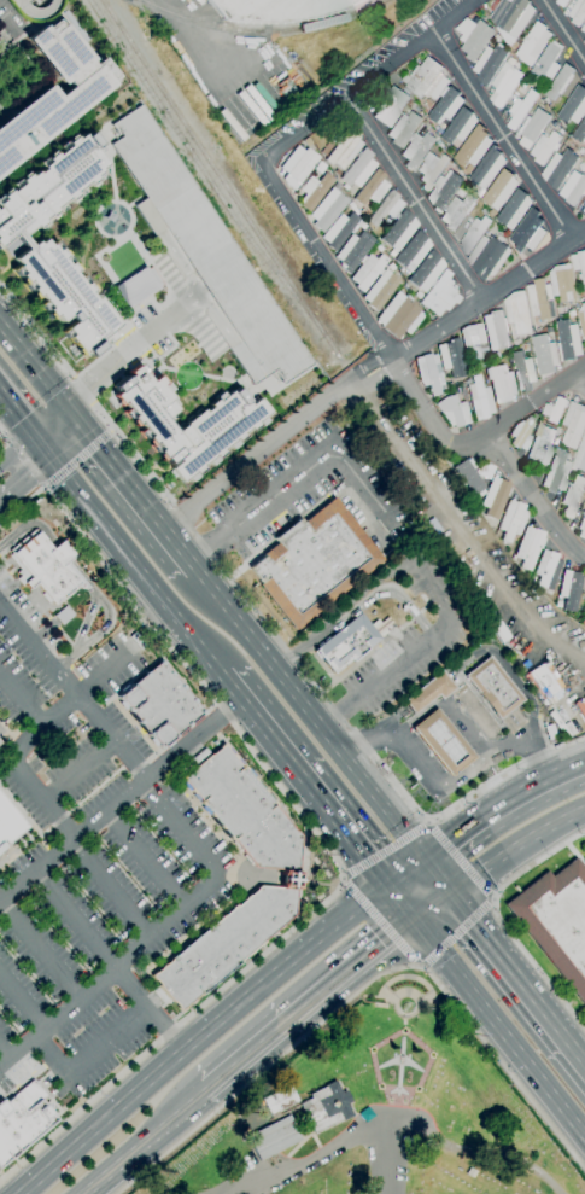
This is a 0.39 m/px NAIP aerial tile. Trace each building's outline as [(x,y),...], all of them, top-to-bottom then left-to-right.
[(14,11),(8,0),(31,0),(25,4),(28,6),(29,7),(30,7),(31,8),(34,8),(35,10),(37,10),(39,8),(41,8),(42,7),(43,6),(45,6),(46,4),(47,2),(48,1),(48,0),(60,0),(60,2),(60,4),(59,6),(59,7),(58,8),(57,10),(55,12),(55,13),(54,14),(52,16),(51,17),(49,18),(48,18),(47,19),(45,21),(43,21),(42,21),(40,22),(39,22),(36,22),(35,22),(34,22),(31,22),(30,21),(28,21),(27,21),(25,19),(23,18),(22,18),(21,17),(19,16),(18,14),(17,13),(16,12),(14,11)] [(222,21),(206,0),(365,0),(350,7),(314,18),(277,23),(241,23),(222,21)] [(509,5),(512,0),(529,0),(531,1),(528,4),(528,11),(533,14),(520,34),(514,30),(509,34),(496,25),(497,23),(491,19),(503,1),(509,5)] [(568,14),(577,0),(584,0),(584,17),(579,27),(571,22),(573,18),(568,14)] [(474,63),(466,57),(468,54),(461,48),(464,43),(460,40),(463,34),(456,29),(467,17),(476,24),(480,19),(489,24),(487,25),(496,30),(474,63)] [(112,85),(0,174),(0,123),(48,85),(57,97),(70,86),(65,81),(60,85),(24,40),(42,25),(45,28),(54,19),(60,25),(63,23),(92,59),(89,62),(92,65),(101,58),(116,77),(110,82),(112,85)] [(532,68),(517,58),(519,57),(515,54),(523,41),(522,40),(526,35),(527,35),(538,21),(546,27),(545,29),(552,34),(537,58),(537,59),(532,68)] [(511,49),(508,45),(503,39),(508,34),(513,41),(511,41),(515,47),(511,49)] [(540,82),(528,75),(551,41),(561,48),(558,52),(560,53),(556,59),(555,58),(554,60),(554,62),(540,82)] [(486,87),(481,83),(476,77),(479,74),(473,70),(487,46),(493,49),(497,45),(498,45),(499,43),(504,46),(503,49),(509,52),(486,87)] [(435,101),(429,97),(428,98),(423,94),(421,98),(405,87),(413,77),(410,76),(419,65),(421,66),(428,56),(443,68),(439,71),(445,76),(450,81),(435,101)] [(513,66),(507,62),(510,57),(516,60),(513,66)] [(501,109),(493,104),(493,103),(490,100),(491,99),(490,99),(497,88),(491,85),(505,62),(516,69),(523,74),(501,109)] [(552,101),(544,95),(566,63),(575,69),(572,74),(574,75),(561,94),(558,93),(552,101)] [(552,82),(545,77),(552,65),(560,70),(552,82)] [(433,121),(427,116),(449,85),(455,89),(454,92),(458,95),(443,117),(438,113),(433,121)] [(576,125),(584,110),(584,91),(575,85),(558,114),(576,125)] [(387,128),(372,117),(394,86),(410,97),(387,128)] [(515,132),(507,126),(513,117),(510,116),(511,112),(509,111),(517,98),(522,101),(531,88),(539,93),(515,132)] [(427,112),(423,110),(427,105),(425,104),(428,98),(434,101),(429,107),(429,109),(427,112)] [(169,231),(243,351),(233,357),(250,384),(272,371),(280,383),(306,367),(144,102),(109,123),(118,137),(109,143),(143,199),(133,205),(154,240),(169,231)] [(451,145),(440,138),(463,106),(474,113),(478,121),(463,141),(456,138),(451,145)] [(533,142),(521,134),(519,132),(528,116),(531,117),(538,107),(551,116),(533,142)] [(400,150),(390,142),(392,140),(385,135),(402,112),(408,117),(413,111),(422,118),(400,150)] [(572,136),(584,116),(584,140),(581,145),(572,136)] [(461,162),(455,157),(456,156),(455,155),(457,152),(458,152),(464,142),(469,135),(469,136),(476,127),(478,127),(478,126),(482,129),(481,130),(482,130),(481,132),(482,133),(480,138),(479,136),(478,138),(482,141),(470,157),(467,153),(461,162)] [(343,171),(332,163),(330,165),(323,161),(335,145),(328,140),(337,129),(344,134),(349,127),(359,135),(358,136),(359,138),(357,140),(362,145),(343,171)] [(544,167),(534,161),(536,157),(530,153),(543,134),(549,138),(554,130),(562,136),(558,144),(561,145),(556,152),(554,150),(544,167)] [(411,173),(403,167),(406,161),(399,156),(415,133),(423,138),(427,132),(435,139),(411,173)] [(12,235),(0,246),(0,200),(82,134),(107,165),(19,235),(28,246),(34,241),(36,244),(42,239),(47,245),(53,240),(59,247),(58,249),(63,256),(65,255),(70,262),(69,263),(75,270),(71,273),(81,285),(83,283),(90,291),(88,292),(92,298),(95,297),(117,325),(111,330),(116,336),(105,344),(103,342),(99,345),(101,346),(88,357),(83,351),(80,355),(66,337),(64,338),(59,332),(71,322),(68,316),(59,322),(54,316),(49,320),(37,304),(42,301),(37,296),(34,299),(10,269),(16,264),(12,260),(23,250),(12,235)] [(293,191),(281,181),(287,174),(279,168),(297,146),(304,151),(306,147),(318,157),(309,170),(310,171),(309,175),(306,174),(293,191)] [(485,190),(469,177),(492,146),(502,153),(501,155),(507,161),(485,190)] [(358,188),(351,182),(349,187),(339,180),(341,176),(341,175),(344,171),(345,171),(356,157),(355,157),(358,152),(359,152),(363,148),(372,156),(369,159),(376,164),(358,188)] [(557,191),(551,187),(542,175),(556,152),(562,157),(568,148),(580,156),(557,191)] [(417,169),(428,153),(434,157),(439,161),(444,153),(450,158),(427,192),(420,187),(423,184),(419,180),(422,174),(423,174),(423,173),(423,171),(422,173),(417,169)] [(320,174),(314,169),(318,162),(326,167),(320,174)] [(498,211),(491,205),(491,206),(481,199),(504,168),(514,175),(519,182),(498,211)] [(362,206),(352,200),(375,169),(385,175),(381,180),(388,186),(374,204),(367,199),(362,206)] [(441,214),(440,212),(439,212),(429,205),(425,198),(441,175),(447,180),(449,179),(445,176),(450,169),(452,171),(454,170),(464,177),(449,199),(451,200),(441,214)] [(583,174),(584,175),(584,196),(583,194),(574,208),(566,200),(567,199),(558,194),(574,170),(581,175),(583,174)] [(309,212),(300,206),(302,204),(299,202),(305,194),(299,190),(310,176),(317,182),(324,173),(333,180),(309,212)] [(321,233),(311,226),(315,221),(309,216),(332,188),(330,187),(335,182),(340,187),(337,192),(347,202),(321,233)] [(504,226),(497,220),(504,210),(502,208),(504,204),(507,206),(522,186),(530,192),(525,197),(533,203),(516,225),(509,220),(504,226)] [(375,227),(367,221),(390,190),(398,197),(397,199),(404,204),(392,220),(385,215),(375,227)] [(451,233),(444,227),(445,225),(438,220),(456,197),(463,202),(468,194),(476,199),(474,202),(476,203),(468,215),(466,214),(451,233)] [(364,219),(358,212),(363,209),(368,215),(364,219)] [(392,258),(387,255),(392,249),(380,240),(403,210),(413,217),(417,226),(396,252),(392,258)] [(334,252),(326,246),(328,244),(320,238),(340,214),(346,219),(351,211),(359,219),(355,225),(357,226),(353,231),(351,229),(334,252)] [(522,249),(509,239),(521,223),(520,223),(522,220),(523,220),(530,211),(542,220),(539,225),(545,229),(532,247),(527,243),(522,249)] [(468,255),(462,250),(463,247),(458,245),(468,232),(467,231),(476,217),(481,221),(485,216),(492,221),(468,255)] [(403,268),(393,261),(416,231),(426,238),(429,245),(414,267),(408,262),(403,268)] [(349,275),(343,270),(343,269),(339,266),(339,263),(338,263),(339,262),(334,257),(351,234),(356,238),(362,232),(374,240),(362,256),(364,257),(361,264),(358,262),(349,275)] [(485,281),(478,275),(479,273),(470,267),(467,260),(484,235),(490,239),(496,232),(501,235),(497,240),(513,250),(493,278),(490,274),(485,281)] [(520,257),(513,247),(515,245),(519,250),(520,249),(523,254),(520,257)] [(578,250),(584,249),(584,250),(584,289),(584,286),(583,286),(581,284),(584,283),(583,279),(580,279),(579,274),(581,274),(581,269),(574,270),(571,255),(578,254),(578,251),(578,250)] [(423,293),(406,280),(429,250),(439,257),(439,258),(444,266),(423,293)] [(362,293),(355,287),(357,285),(350,279),(368,255),(375,260),(379,255),(386,260),(380,269),(382,272),(379,275),(376,274),(362,293)] [(391,272),(386,267),(390,263),(394,268),(391,272)] [(561,302),(560,295),(554,296),(550,273),(555,267),(571,263),(578,299),(561,302)] [(111,287),(125,308),(158,288),(144,266),(111,287)] [(375,313),(365,305),(368,303),(362,298),(385,269),(399,280),(375,313)] [(437,316),(426,308),(425,309),(419,303),(431,287),(429,286),(434,280),(434,281),(444,269),(450,274),(449,276),(450,278),(449,280),(458,287),(454,293),(460,298),(456,304),(454,303),(446,311),(443,309),(437,316)] [(542,321),(540,315),(532,316),(527,286),(534,285),(534,279),(544,278),(545,285),(549,285),(551,299),(549,299),(551,319),(542,321)] [(517,334),(515,322),(508,324),(503,301),(514,292),(525,290),(532,332),(517,334)] [(417,301),(414,296),(417,291),(422,296),(417,301)] [(398,340),(397,339),(397,340),(381,327),(375,319),(397,292),(404,298),(420,310),(419,311),(423,315),(408,336),(403,332),(400,336),(402,337),(398,340)] [(557,314),(556,305),(564,304),(566,313),(557,314)] [(489,351),(481,316),(487,315),(487,313),(503,309),(504,319),(507,318),(510,332),(508,332),(511,346),(489,351)] [(561,362),(558,343),(561,343),(560,340),(558,340),(558,336),(560,336),(558,328),(557,330),(556,324),(557,324),(556,321),(569,319),(571,325),(578,324),(583,355),(578,355),(578,359),(561,362)] [(472,362),(472,359),(466,360),(458,331),(466,327),(480,324),(482,338),(484,338),(485,340),(484,340),(487,359),(472,362)] [(542,379),(542,375),(540,375),(539,372),(538,373),(537,368),(538,368),(538,363),(536,365),(534,357),(537,357),(536,351),(534,351),(533,348),(534,346),(533,344),(532,344),(532,340),(532,337),(548,333),(549,337),(550,337),(551,343),(556,342),(561,365),(556,366),(557,371),(555,371),(556,377),(542,379)] [(445,386),(443,378),(447,377),(446,371),(441,372),(435,345),(443,343),(444,338),(457,336),(461,355),(462,355),(463,356),(462,356),(467,377),(456,379),(456,382),(451,383),(450,380),(451,380),(450,377),(447,378),(450,385),(445,386)] [(523,353),(522,344),(528,343),(531,350),(523,353)] [(489,361),(486,353),(492,351),(495,360),(489,361)] [(521,394),(521,390),(517,391),(513,373),(516,372),(513,354),(522,351),(525,360),(532,357),(538,382),(530,383),(532,391),(521,394)] [(433,398),(432,396),(431,396),(428,384),(431,384),(429,380),(427,380),(428,385),(422,386),(419,382),(414,359),(421,357),(421,356),(431,354),(431,356),(435,355),(438,363),(440,373),(443,385),(439,385),(441,394),(435,395),(437,397),(433,398)] [(175,431),(166,421),(181,409),(168,392),(171,390),(165,382),(163,383),(157,375),(151,382),(146,375),(147,375),(138,363),(127,372),(129,375),(125,378),(124,377),(111,388),(116,392),(112,395),(121,406),(123,403),(131,415),(129,418),(136,425),(139,424),(148,436),(146,438),(152,445),(156,444),(159,449),(157,452),(163,460),(164,459),(170,465),(177,459),(179,461),(170,468),(182,483),(194,473),(197,476),(205,468),(203,466),(215,458),(217,460),(226,453),(223,450),(235,441),(238,443),(246,437),(244,433),(250,430),(251,432),(259,425),(258,423),(270,412),(259,397),(250,406),(247,402),(248,401),(238,388),(232,392),(232,391),(226,396),(222,391),(215,397),(216,400),(207,406),(210,408),(205,413),(203,409),(175,431)] [(495,404),(489,380),(486,382),(484,369),(486,369),(486,368),(503,365),(504,373),(510,372),(515,395),(510,396),(510,401),(495,404)] [(481,420),(480,419),(480,418),(474,420),(467,385),(472,384),(470,377),(479,375),(481,389),(489,388),(493,413),(487,414),(487,417),(486,418),(486,419),(481,420)] [(454,429),(452,425),(447,426),(444,412),(449,410),(445,397),(455,395),(457,403),(464,402),(469,423),(462,425),(463,426),(454,429)] [(557,424),(549,420),(550,417),(543,413),(546,403),(555,407),(558,396),(567,400),(567,401),(569,402),(567,407),(564,407),(557,424)] [(572,401),(584,407),(584,426),(575,449),(561,443),(568,426),(562,424),(572,401)] [(517,449),(509,444),(513,439),(508,436),(514,426),(519,429),(525,419),(532,424),(517,449)] [(543,471),(537,467),(536,468),(527,465),(527,464),(523,462),(538,426),(542,429),(543,425),(557,431),(551,448),(552,448),(543,471)] [(573,466),(584,431),(584,470),(577,467),(575,470),(572,468),(573,466)] [(552,495),(544,491),(545,489),(540,487),(552,454),(558,456),(558,455),(557,455),(560,450),(560,452),(561,449),(562,450),(562,449),(566,452),(569,453),(567,460),(573,462),(572,467),(562,491),(555,489),(552,495)] [(472,497),(464,485),(462,488),(458,482),(461,480),(451,467),(466,459),(466,460),(469,459),(475,467),(473,470),(485,488),(472,497)] [(578,474),(584,478),(584,480),(584,484),(580,494),(581,495),(580,499),(579,497),(577,503),(578,503),(575,509),(574,508),(571,519),(562,517),(562,514),(561,513),(563,509),(566,506),(560,503),(568,482),(574,484),(578,474)] [(496,520),(484,516),(486,508),(485,507),(482,513),(478,511),(480,505),(491,477),(509,484),(510,487),(496,520)] [(294,630),(258,586),(261,583),(258,579),(257,579),(251,572),(248,569),(263,557),(262,555),(277,542),(274,538),(297,519),(300,523),(333,497),(382,560),(294,630)] [(509,544),(501,541),(504,531),(497,529),(509,500),(515,503),(516,502),(525,506),(522,511),(527,512),(517,536),(514,534),(509,544)] [(583,512),(584,513),(584,540),(577,537),(579,530),(577,529),(583,512)] [(530,572),(520,567),(522,560),(514,557),(526,526),(534,530),(534,529),(544,534),(542,538),(544,540),(540,549),(538,548),(530,572)] [(8,554),(35,532),(49,548),(54,544),(59,541),(72,555),(68,560),(63,564),(78,582),(53,605),(34,583),(30,586),(27,589),(22,583),(24,581),(29,577),(8,554)] [(545,589),(536,586),(539,577),(533,575),(542,549),(549,552),(557,554),(555,560),(561,561),(556,577),(550,575),(545,589)] [(574,612),(562,610),(564,599),(557,596),(563,570),(583,575),(574,612)] [(333,675),(324,664),(314,651),(359,613),(380,639),(367,650),(367,648),(357,657),(351,662),(350,660),(333,675)] [(487,657),(522,699),(497,720),(463,676),(487,657)] [(117,698),(163,660),(206,715),(160,752),(117,698)] [(525,671),(539,699),(559,689),(545,661),(525,671)] [(438,671),(451,688),(438,699),(434,695),(410,715),(399,701),(438,671)] [(433,710),(470,758),(446,776),(409,728),(433,710)] [(182,781),(223,745),(300,838),(299,873),(255,867),(182,781)] [(29,827),(0,792),(0,851),(29,827)] [(575,858),(584,871),(584,1009),(503,905),(546,872),(550,878),(575,858)] [(259,887),(296,891),(294,916),(181,1010),(151,978),(259,887)] [(59,1120),(0,1170),(0,1100),(2,1097),(5,1100),(33,1077),(58,1106),(51,1111),(59,1120)] [(314,1134),(310,1125),(309,1125),(304,1116),(314,1111),(305,1095),(324,1087),(324,1085),(334,1081),(339,1089),(340,1093),(345,1090),(351,1101),(346,1103),(349,1108),(352,1116),(341,1122),(341,1120),(314,1134)] [(259,1097),(267,1115),(296,1102),(288,1085),(259,1097)] [(259,1160),(246,1136),(288,1114),(300,1138),(259,1160)] [(473,1178),(466,1173),(469,1167),(476,1172),(473,1178)]
